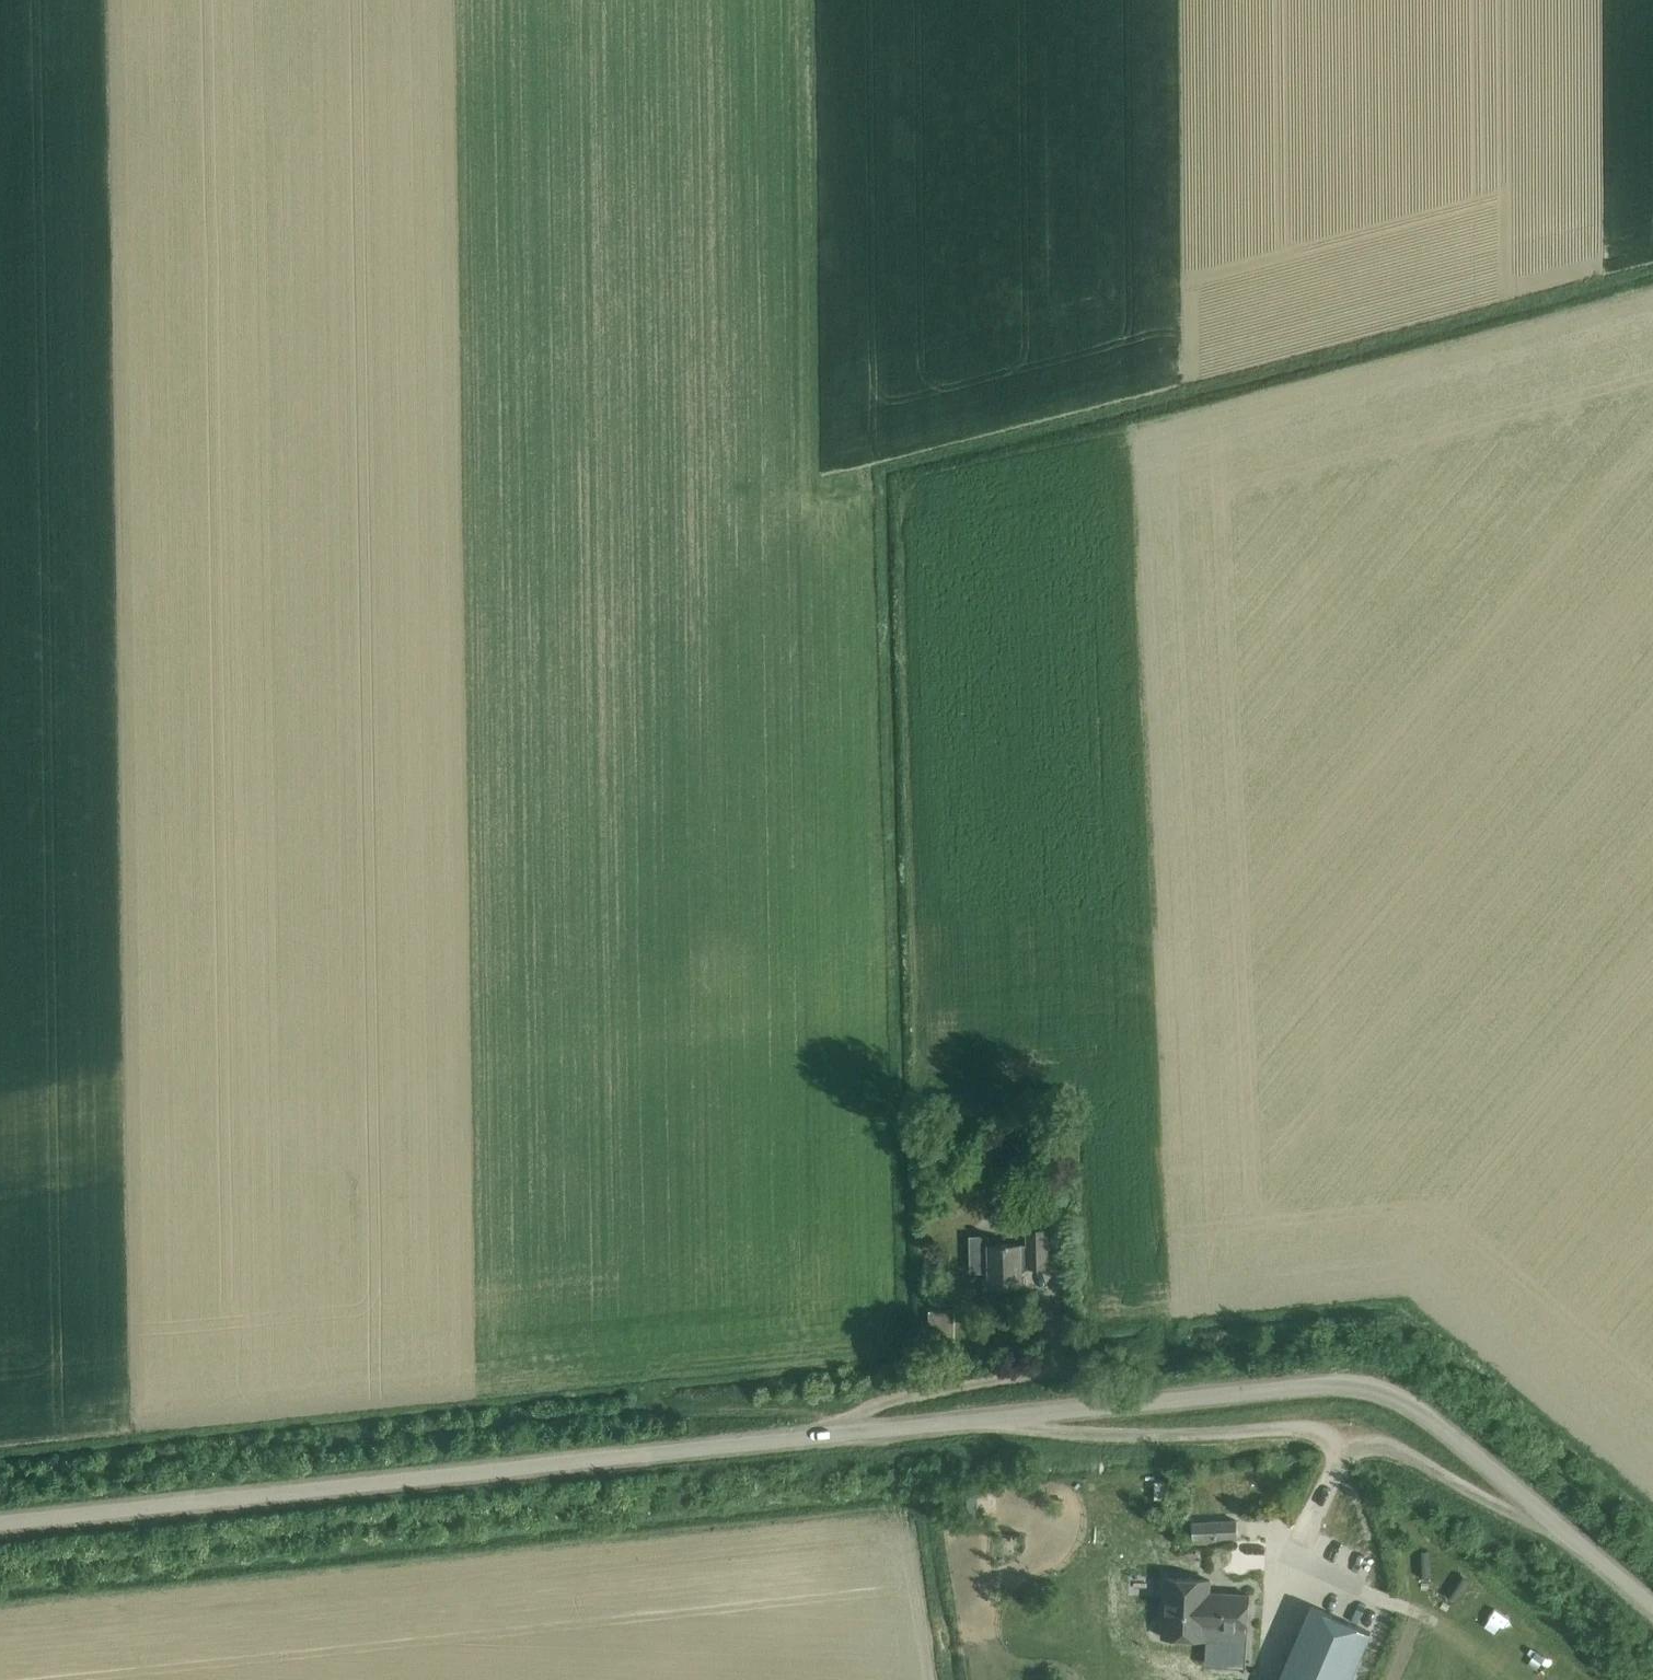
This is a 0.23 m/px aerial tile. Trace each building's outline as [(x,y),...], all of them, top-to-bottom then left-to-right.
[(992,1242),(992,1283),(1024,1283),(1024,1265),(1051,1266),(1051,1228),(1031,1228),(1031,1243),(992,1242)] [(1241,1539),(1241,1523),(1195,1524),(1195,1540),(1241,1539)] [(1418,1552),(1419,1577),(1429,1577),(1428,1552),(1418,1552)] [(1447,1595),(1455,1601),(1469,1580),(1461,1574),(1447,1595)] [(1251,1598),(1224,1596),(1223,1600),(1211,1599),(1212,1582),(1168,1578),(1164,1637),(1207,1641),(1209,1625),(1222,1626),(1221,1631),(1248,1633),(1251,1598)] [(1372,1632),(1311,1606),(1279,1679),(1351,1679),(1372,1632)] [(1545,1639),(1527,1657),(1544,1674),(1562,1656),(1545,1639)]
